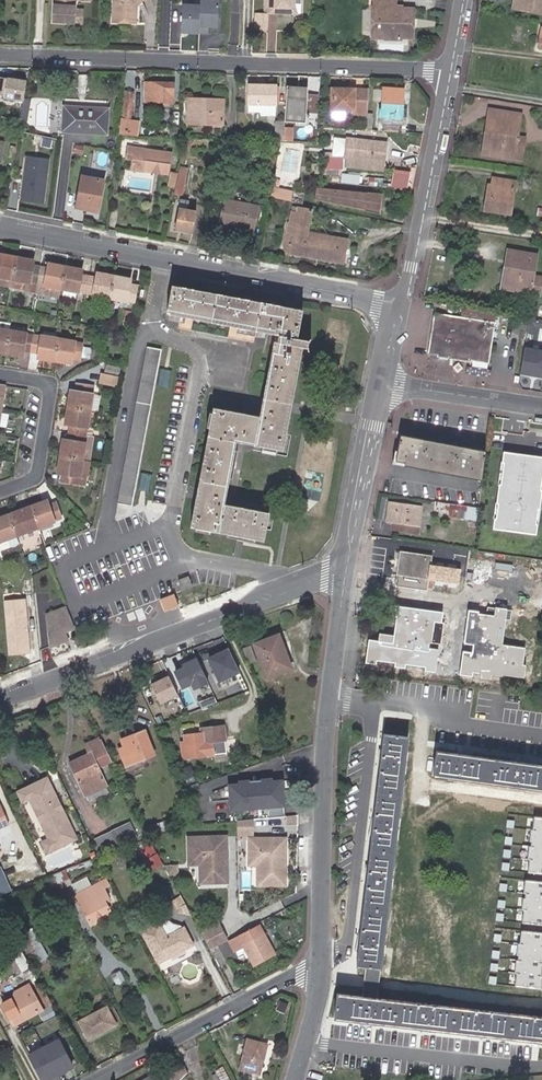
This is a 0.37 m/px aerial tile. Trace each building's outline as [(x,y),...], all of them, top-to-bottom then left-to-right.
[(74,10),(75,0),(54,0),(53,22),(73,23),(74,10)] [(143,0),(113,0),(113,22),(136,23),(136,6),(143,0)] [(200,3),(199,26),(218,27),(219,0),(200,0),(200,3)] [(263,9),(272,9),(272,5),(286,6),(296,0),(264,0),(263,9)] [(519,9),(541,13),(541,0),(521,0),(519,9)] [(199,26),(200,3),(182,3),(181,32),(199,33),(199,26)] [(400,6),(385,5),(384,8),(371,8),(371,9),(370,21),(370,36),(370,38),(383,38),(383,39),(399,40),(399,38),(412,38),(413,9),(400,8),(400,6)] [(81,24),(82,11),(74,10),(73,23),(81,24)] [(24,99),(27,80),(8,77),(5,96),(24,99)] [(125,81),(121,117),(128,118),(129,114),(133,82),(125,81)] [(173,82),(144,82),(144,102),(168,102),(168,93),(173,93),(173,82)] [(275,86),(247,84),(246,103),(275,105),(275,86)] [(307,89),(288,86),(287,91),(306,94),(307,89)] [(379,130),(403,132),(404,115),(401,114),(402,110),(404,90),(383,88),(382,110),(380,110),(379,130)] [(353,110),(366,111),(368,90),(354,90),(354,94),(345,94),(345,90),(332,89),(331,109),(353,110)] [(287,91),(282,121),(302,124),(306,94),(287,91)] [(206,105),(207,99),(189,99),(188,123),(221,124),(222,104),(206,105)] [(107,106),(64,105),(63,129),(107,131),(107,106)] [(518,138),(521,115),(488,110),(486,120),(492,121),(487,155),(514,160),(518,138)] [(136,115),(129,114),(128,118),(121,117),(119,128),(134,128),(136,115)] [(487,155),(492,121),(486,120),(481,154),(487,155)] [(345,158),(347,139),(334,138),(332,157),(343,158),(344,158),(345,158)] [(520,161),(524,139),(518,138),(514,160),(520,161)] [(383,161),(385,143),(347,139),(345,158),(383,161)] [(166,174),(170,153),(146,149),(128,146),(125,156),(131,157),(129,166),(142,169),(166,174)] [(272,170),(275,155),(265,154),(262,169),(272,170)] [(343,158),(327,156),(326,168),(342,169),(343,158)] [(383,170),(383,161),(359,159),(345,158),(344,158),(343,166),(383,170)] [(49,161),(36,159),(35,167),(27,166),(23,200),(44,202),(49,161)] [(186,166),(180,165),(178,172),(176,181),(174,193),(181,195),(186,166)] [(392,186),(408,187),(410,169),(393,168),(392,186)] [(176,181),(178,172),(170,171),(169,179),(176,181)] [(104,181),(82,175),(75,207),(87,209),(88,205),(99,208),(104,181)] [(273,187),(280,188),(282,180),(272,178),(271,186),(273,187)] [(509,212),(513,182),(506,181),(504,189),(491,186),(487,185),(485,196),(484,204),(484,208),(509,212)] [(280,188),(273,187),(270,198),(290,202),(292,190),(280,188)] [(380,194),(313,187),(311,199),(376,213),(380,194)] [(256,205),(223,199),(219,224),(251,230),(256,205)] [(295,224),(298,208),(292,207),(289,222),(295,224)] [(186,210),(178,208),(173,228),(191,232),(195,211),(186,210)] [(310,211),(298,208),(295,224),(289,222),(283,249),(289,250),(289,253),(341,263),(345,239),(327,236),(326,241),(305,236),(306,232),(310,211)] [(326,241),(327,236),(306,232),(305,236),(326,241)] [(528,292),(528,296),(535,297),(539,280),(531,277),(535,257),(507,250),(505,262),(509,263),(505,287),(528,292)] [(15,257),(4,255),(3,259),(0,259),(0,285),(9,287),(15,257)] [(35,283),(38,266),(32,265),(27,264),(28,259),(15,257),(9,287),(34,292),(35,283)] [(500,291),(528,296),(528,292),(505,287),(509,263),(505,262),(500,291)] [(60,288),(64,266),(52,264),(51,268),(47,267),(38,266),(35,283),(60,288)] [(84,293),(87,275),(80,274),(76,273),(77,269),(64,266),(60,288),(84,293)] [(109,297),(113,276),(101,274),(101,277),(95,276),(87,275),(84,293),(109,297)] [(134,302),(137,285),(129,283),(124,282),(125,278),(113,276),(109,297),(134,302)] [(290,407),(302,346),(305,346),(306,350),(309,349),(306,343),(311,339),(308,336),(306,339),(294,336),(299,308),(169,284),(165,311),(276,333),(275,340),(271,340),(257,414),(212,406),(189,525),(263,539),(268,511),(223,502),(236,440),(282,449),(290,407)] [(128,324),(131,310),(125,309),(122,323),(128,324)] [(493,323),(434,315),(427,356),(435,357),(435,359),(469,364),(470,362),(487,364),(493,323)] [(8,330),(9,324),(9,323),(0,322),(0,329),(8,330)] [(8,330),(4,352),(16,354),(17,349),(23,350),(30,352),(33,334),(23,332),(25,326),(9,324),(8,330)] [(33,334),(30,352),(38,353),(42,354),(41,358),(53,360),(57,338),(33,334)] [(57,338),(53,360),(64,362),(65,358),(71,359),(79,360),(79,356),(81,345),(81,342),(57,338)] [(146,344),(117,494),(117,501),(131,503),(132,496),(160,347),(146,344)] [(91,346),(81,345),(79,356),(90,357),(91,346)] [(525,347),(520,375),(541,379),(541,350),(525,347)] [(105,364),(103,373),(117,375),(119,367),(105,364)] [(69,395),(67,406),(89,410),(93,385),(77,382),(75,390),(74,396),(69,395)] [(89,410),(67,406),(65,417),(65,418),(70,419),(69,425),(68,431),(85,434),(89,410)] [(85,434),(68,431),(67,438),(67,439),(66,444),(61,443),(59,454),(81,458),(85,434)] [(480,480),(484,450),(396,439),(392,468),(480,480)] [(504,452),(493,529),(537,535),(541,499),(541,457),(504,452)] [(81,458),(59,454),(56,467),(62,467),(61,472),(59,480),(77,483),(85,484),(89,459),(81,458)] [(41,501),(29,505),(31,509),(37,526),(61,517),(55,500),(47,502),(43,504),(41,501)] [(448,504),(433,501),(432,510),(447,512),(448,508),(448,504)] [(393,525),(417,528),(420,507),(389,502),(386,519),(385,524),(393,525)] [(448,504),(448,508),(455,509),(454,517),(475,519),(476,507),(448,504)] [(19,509),(7,514),(15,535),(37,526),(31,509),(21,513),(19,509)] [(7,514),(0,516),(0,541),(15,535),(7,514)] [(416,533),(417,528),(393,525),(393,530),(416,533)] [(28,537),(26,531),(15,535),(17,541),(28,537)] [(399,550),(394,587),(427,591),(428,586),(429,579),(433,580),(459,583),(461,569),(431,566),(432,555),(399,550)] [(181,590),(193,586),(189,575),(177,579),(181,590)] [(26,599),(4,601),(8,656),(30,655),(26,599)] [(45,612),(48,644),(65,638),(61,628),(72,624),(64,605),(45,612)] [(442,623),(443,612),(390,605),(388,616),(396,617),(393,635),(378,633),(377,639),(368,638),(365,663),(376,664),(376,660),(395,663),(394,666),(404,668),(405,663),(426,666),(426,670),(434,671),(437,650),(428,649),(429,642),(440,643),(443,623),(442,623)] [(478,611),(469,610),(465,643),(473,644),(472,652),(463,651),(460,675),(472,676),(472,673),(480,674),(480,678),(491,679),(491,675),(501,677),(502,674),(523,677),(525,665),(522,665),(525,648),(502,644),(505,619),(511,620),(512,610),(488,607),(486,615),(478,613),(478,611)] [(290,670),(278,635),(252,644),(265,679),(290,670)] [(250,646),(243,649),(247,659),(254,656),(250,646)] [(239,674),(227,649),(206,659),(218,684),(239,674)] [(196,658),(181,665),(183,668),(173,672),(181,691),(190,687),(193,691),(208,684),(196,658)] [(168,676),(150,684),(160,705),(178,696),(168,676)] [(212,743),(223,742),(217,728),(202,729),(203,733),(184,736),(184,743),(181,743),(182,758),(213,755),(212,743)] [(126,751),(120,753),(126,766),(154,754),(144,731),(121,740),(124,746),(126,751)] [(369,968),(381,969),(407,737),(382,735),(356,967),(369,968)] [(99,737),(83,744),(87,755),(68,764),(73,773),(77,781),(83,795),(86,793),(103,785),(105,784),(96,766),(110,760),(99,737)] [(435,751),(431,776),(541,791),(541,766),(435,751)] [(194,776),(188,766),(182,769),(187,779),(194,776)] [(73,773),(64,777),(68,785),(77,781),(73,773)] [(238,784),(228,785),(230,813),(286,808),(283,780),(272,781),(272,779),(261,780),(261,782),(250,783),(249,781),(238,782),(238,784)] [(47,780),(18,794),(23,804),(29,801),(31,804),(38,811),(42,821),(44,832),(48,840),(41,843),(46,854),(76,841),(63,814),(59,812),(55,804),(57,800),(47,780)] [(103,785),(86,793),(90,800),(107,792),(103,785)] [(533,816),(527,873),(541,875),(541,817),(533,816)] [(167,819),(149,827),(152,834),(171,827),(167,819)] [(253,819),(239,821),(239,837),(245,837),(245,834),(253,834),(253,819)] [(127,823),(110,831),(118,846),(135,838),(127,823)] [(118,846),(110,831),(92,840),(99,855),(118,846)] [(202,864),(202,883),(227,882),(225,837),(188,838),(189,864),(199,864),(202,864)] [(285,839),(249,839),(249,865),(257,865),(257,885),(282,885),(282,865),(285,866),(285,839)] [(148,840),(134,847),(147,873),(154,869),(149,859),(154,857),(152,855),(155,853),(148,840)] [(154,869),(154,870),(162,866),(155,853),(152,855),(154,857),(149,859),(154,869)] [(9,891),(0,871),(0,895),(9,891)] [(65,871),(53,876),(59,889),(71,883),(65,871)] [(76,892),(80,899),(92,894),(90,888),(102,883),(104,887),(110,884),(109,882),(105,884),(102,877),(88,883),(85,876),(74,881),(75,891),(76,892)] [(525,880),(521,922),(541,924),(541,882),(525,880)] [(80,899),(89,921),(109,911),(105,901),(109,899),(104,887),(102,883),(90,888),(92,894),(80,899)] [(68,892),(61,894),(65,902),(72,899),(68,892)] [(177,898),(170,903),(175,910),(181,905),(177,898)] [(209,920),(196,927),(202,938),(216,931),(209,920)] [(146,941),(158,963),(192,945),(184,930),(166,939),(158,923),(141,932),(146,941)] [(244,946),(254,965),(274,954),(263,934),(262,935),(259,928),(231,942),(235,951),(244,946)] [(32,930),(19,937),(35,965),(48,958),(32,930)] [(521,930),(515,987),(541,990),(541,933),(521,930)] [(216,931),(202,938),(209,951),(222,944),(216,931)] [(227,962),(220,949),(213,953),(220,965),(227,962)] [(20,966),(26,963),(20,953),(15,956),(20,966)] [(369,968),(366,998),(378,999),(381,969),(369,968)] [(2,1006),(13,1025),(38,1011),(34,1003),(37,1001),(31,989),(28,985),(15,993),(17,997),(2,1006)] [(336,1018),(541,1041),(541,1017),(378,999),(366,998),(338,995),(336,1018)] [(38,1011),(42,1009),(37,1001),(34,1003),(38,1011)] [(115,1023),(105,1007),(83,1020),(80,1015),(74,1019),(85,1040),(88,1038),(115,1023)] [(90,1042),(117,1027),(115,1023),(88,1038),(90,1042)] [(73,1067),(58,1040),(29,1056),(43,1079),(48,1079),(73,1067)] [(258,1075),(266,1046),(246,1041),(238,1070),(258,1075)] [(166,1067),(172,1079),(178,1079),(186,1072),(180,1060),(166,1067)] [(215,1079),(229,1079),(223,1069),(213,1075),(215,1079)] [(154,1070),(135,1079),(159,1079),(154,1070)]
